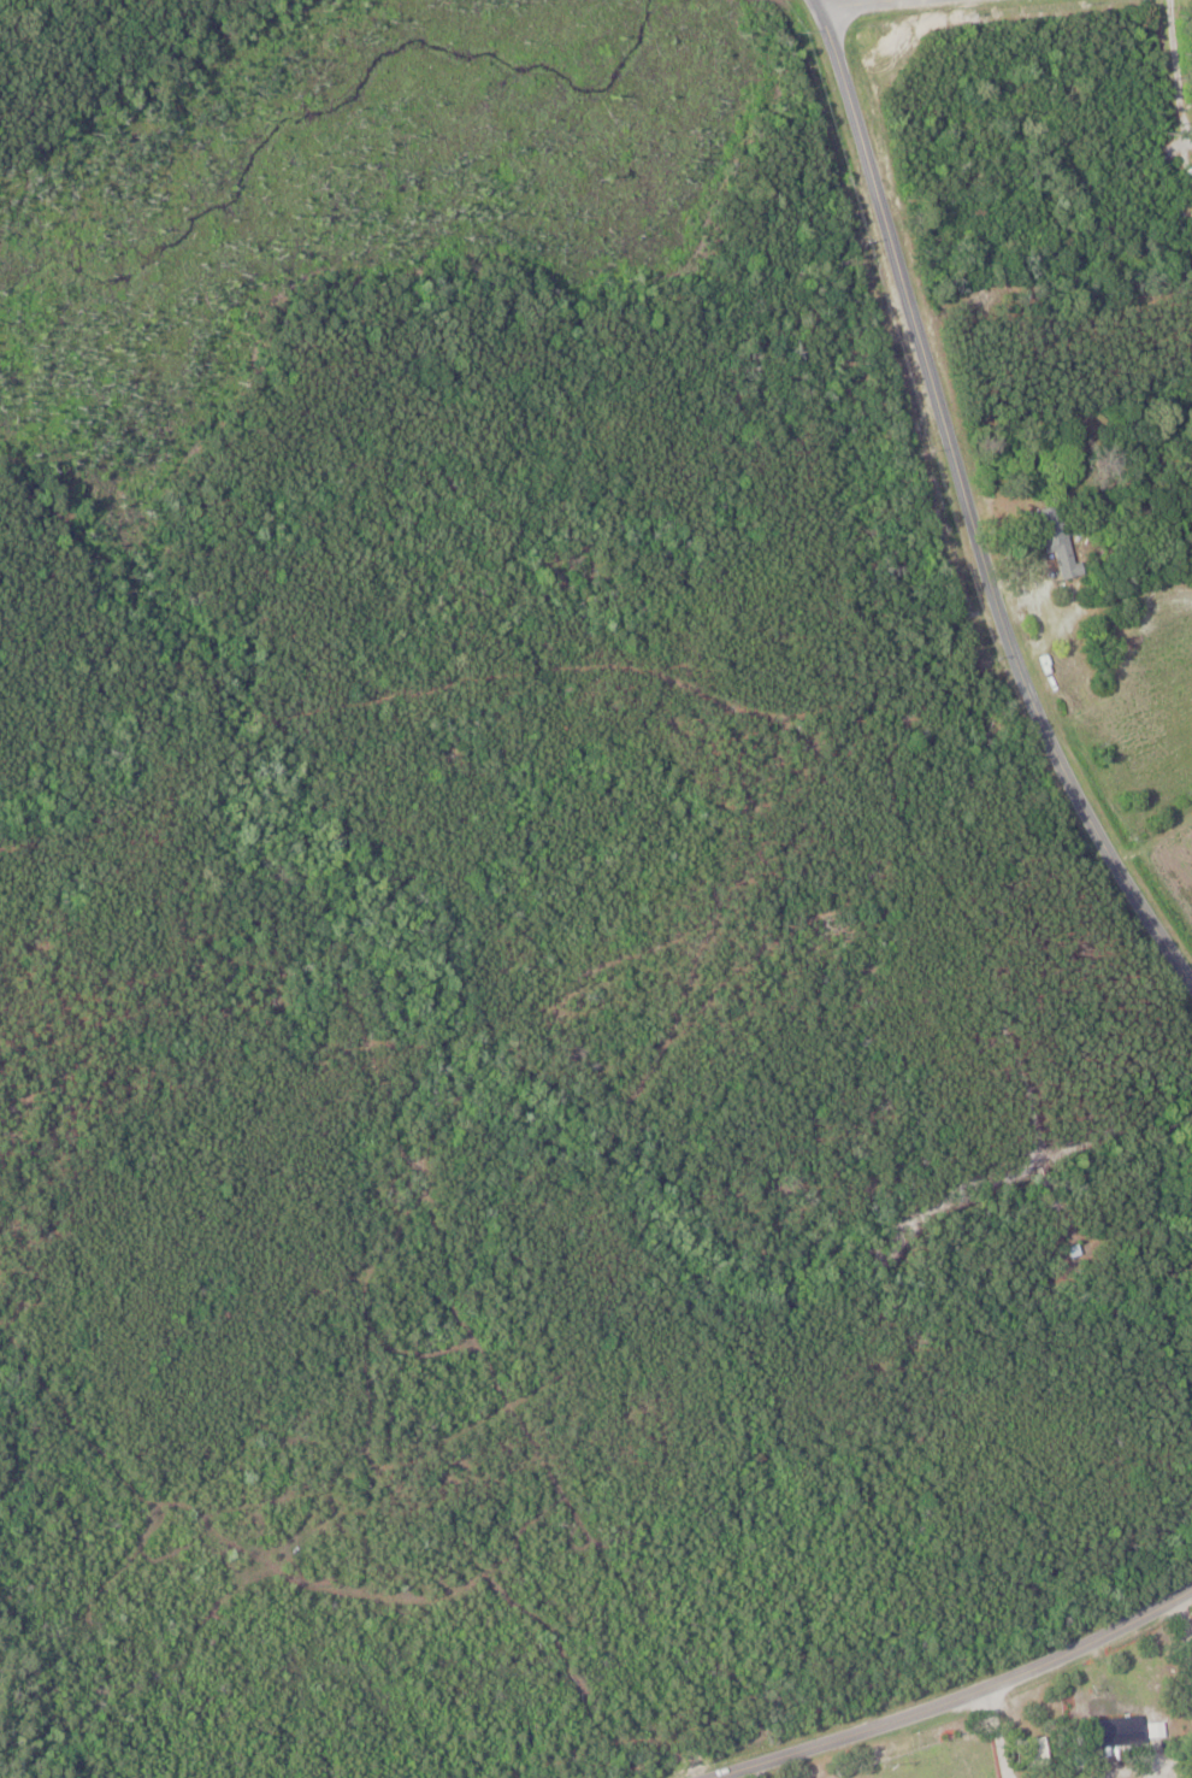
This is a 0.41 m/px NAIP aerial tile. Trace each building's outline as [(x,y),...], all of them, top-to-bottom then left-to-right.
[(1068,578),(1092,570),(1087,558),(1084,559),(1066,503),(1046,509),(1068,578)] [(1154,1744),(1152,1714),(1103,1717),(1105,1747),(1154,1744)] [(1171,1733),(1169,1722),(1162,1723),(1164,1734),(1171,1733)]
